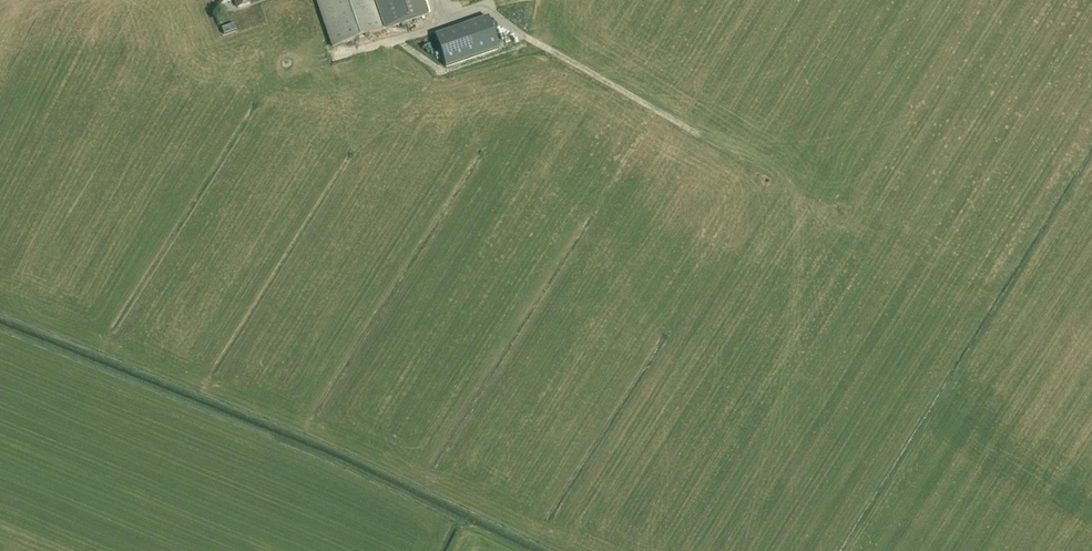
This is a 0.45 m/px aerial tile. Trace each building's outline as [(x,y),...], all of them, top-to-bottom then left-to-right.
[(224,7),(237,2),(241,10),(252,5),(250,0),(221,0),(224,7)] [(333,46),(427,15),(422,0),(317,0),(333,46)]
